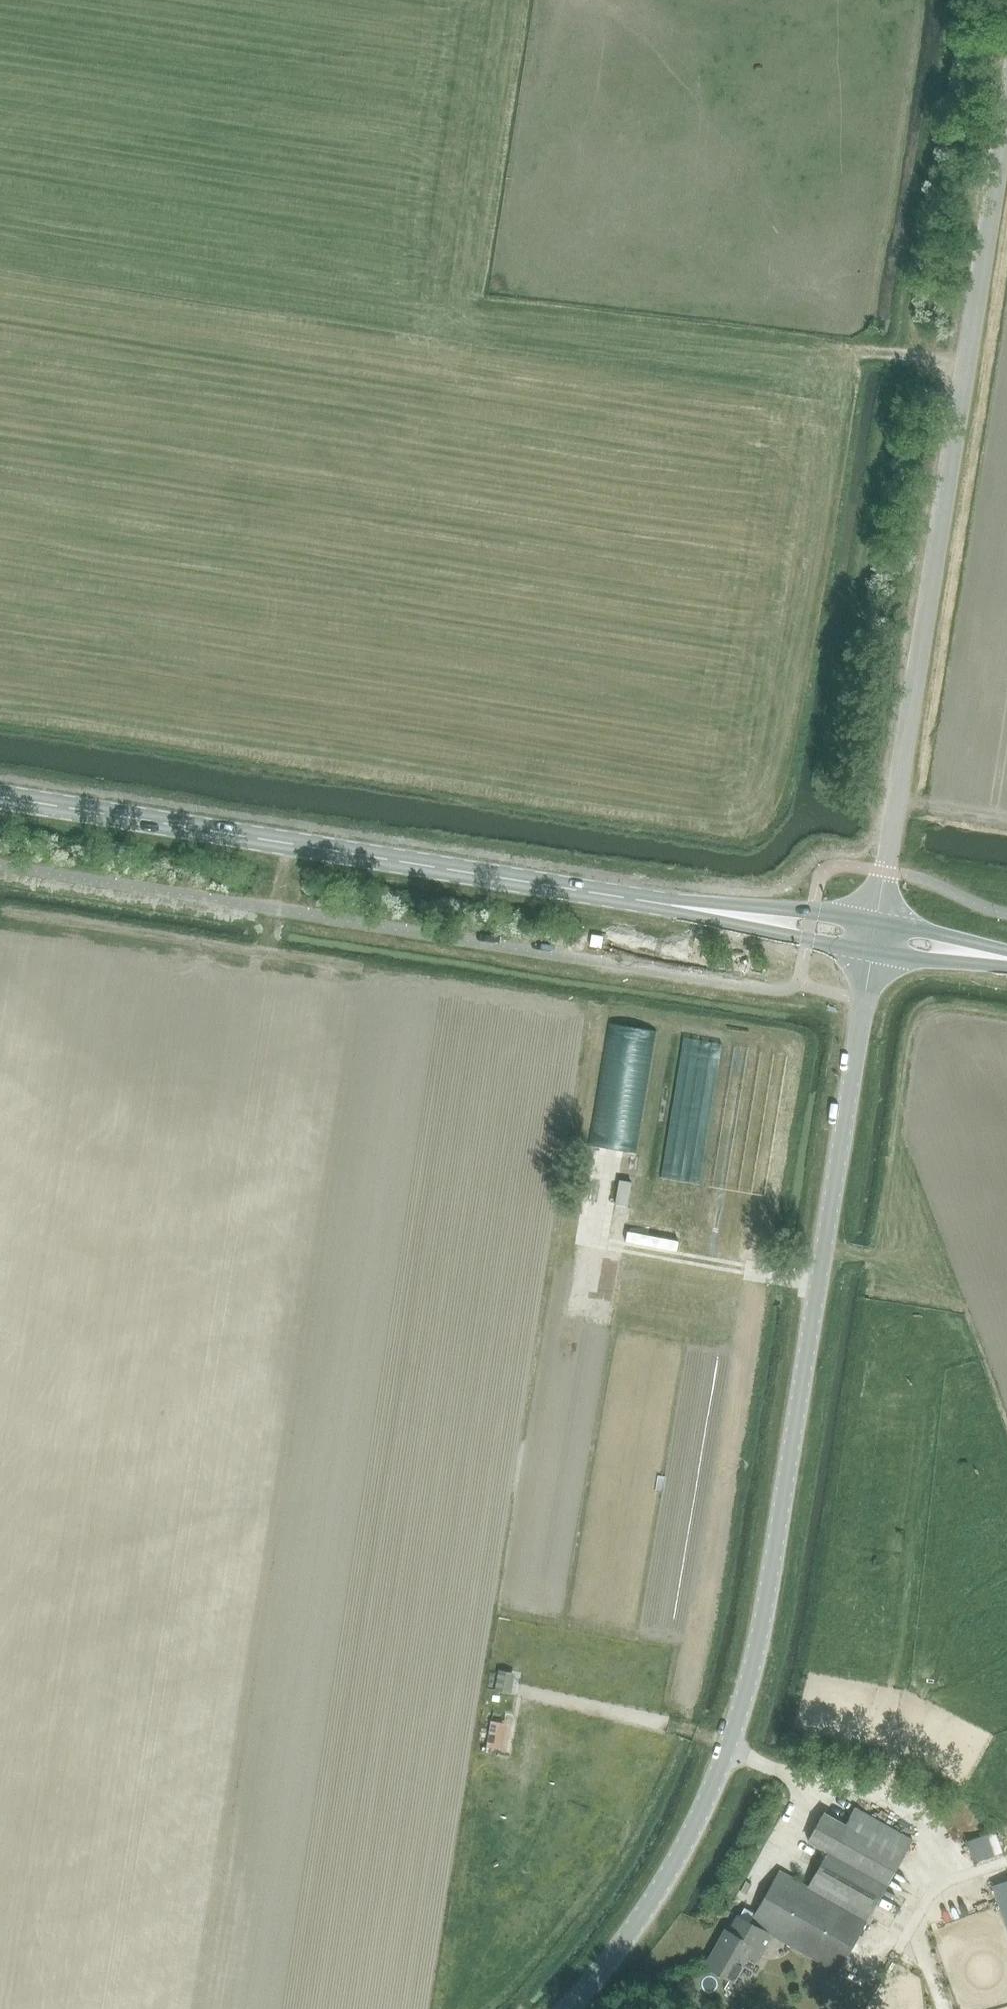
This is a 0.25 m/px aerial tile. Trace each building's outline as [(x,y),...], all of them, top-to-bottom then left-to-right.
[(618,1180),(615,1203),(627,1205),(631,1182),(618,1180)] [(910,1840),(854,1808),(845,1825),(824,1813),(808,1841),(827,1852),(808,1886),(780,1870),(750,1922),(737,1915),(728,1932),(724,1930),(705,1965),(732,1981),(746,1955),(758,1962),(773,1936),(836,1971),(864,1919),(875,1902),(910,1840)] [(987,1835),(968,1842),(975,1861),(994,1855),(987,1835)] [(994,1896),(1006,1931),(1006,1892),(994,1896)]
